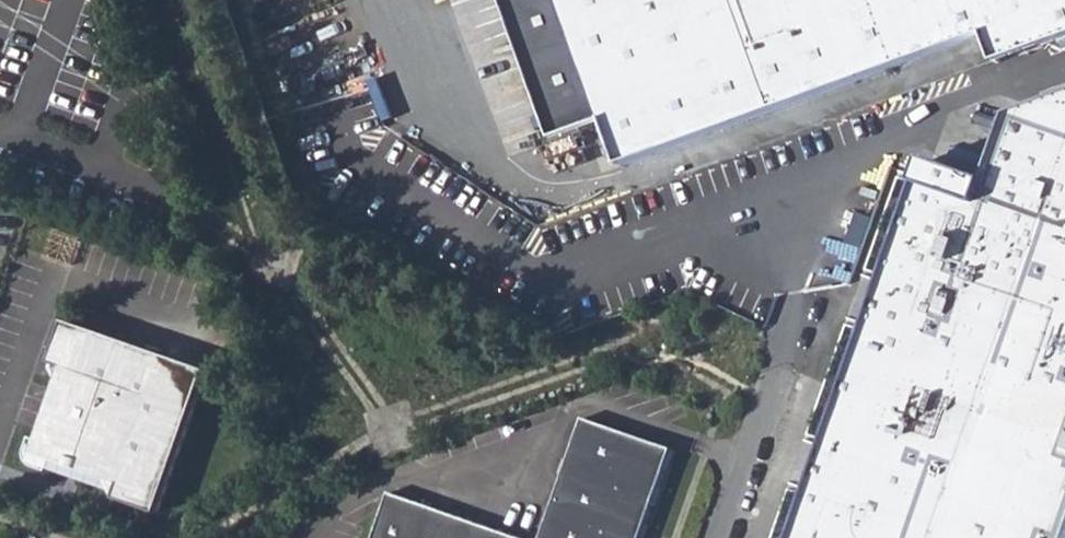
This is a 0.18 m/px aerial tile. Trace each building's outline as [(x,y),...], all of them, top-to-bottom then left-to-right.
[(622,168),(985,34),(1030,18),(1042,49),(1064,40),(1064,0),(562,0),(622,168)] [(985,34),(995,64),(1041,47),(1030,18),(985,34)] [(1043,106),(1015,189),(931,160),(798,537),(1064,537),(1064,98),(1043,106)] [(1043,106),(1012,117),(990,180),(1015,189),(1043,106)] [(96,458),(107,482),(115,499),(158,513),(206,376),(69,326),(54,366),(62,382),(73,406),(50,418),(60,438),(46,445),(40,443),(28,440),(25,447),(24,455),(27,463),(31,469),(38,473),(46,476),(50,463),(53,455),(69,449),(73,456),(89,461),(96,458)] [(62,382),(50,418),(73,406),(62,382)] [(60,438),(50,418),(40,443),(46,445),(60,438)] [(676,453),(587,422),(545,537),(646,537),(676,453)] [(53,455),(50,463),(107,482),(96,458),(89,461),(73,456),(69,449),(53,455)] [(378,537),(514,537),(393,496),(378,537)]
